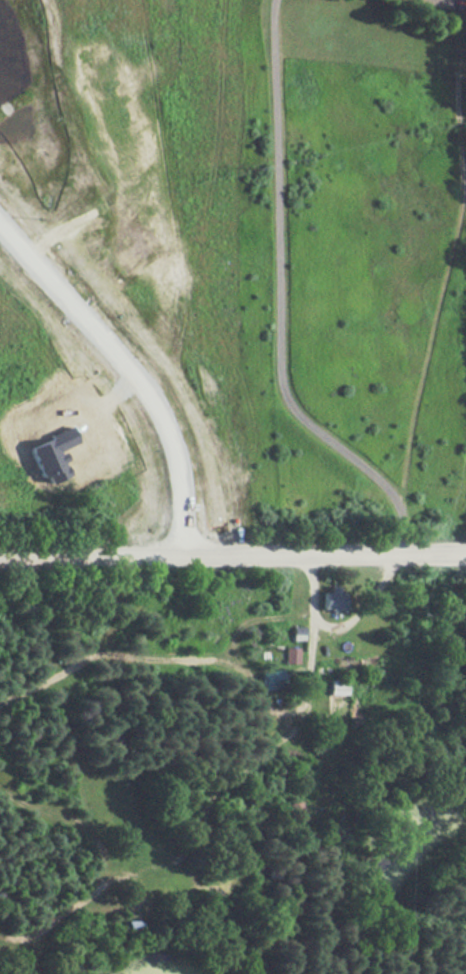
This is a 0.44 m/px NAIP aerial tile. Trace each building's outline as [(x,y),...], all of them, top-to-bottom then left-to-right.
[(28,444),(41,478),(46,476),(49,483),(70,475),(60,450),(77,443),(71,428),(28,444)] [(323,609),(324,592),(330,592),(330,586),(339,586),(338,593),(344,593),(343,610),(323,609)] [(293,642),(293,627),(305,627),(305,641),(293,642)] [(286,648),(299,648),(299,664),(286,664),(286,648)] [(260,672),(263,690),(285,686),(282,669),(260,672)] [(330,694),(331,680),(349,681),(348,695),(330,694)] [(292,816),(304,813),(300,800),(289,803),(292,816)] [(221,878),(221,870),(233,870),(233,878),(221,878)] [(128,931),(128,920),(139,921),(139,922),(142,922),(142,928),(139,928),(139,931),(128,931)]
